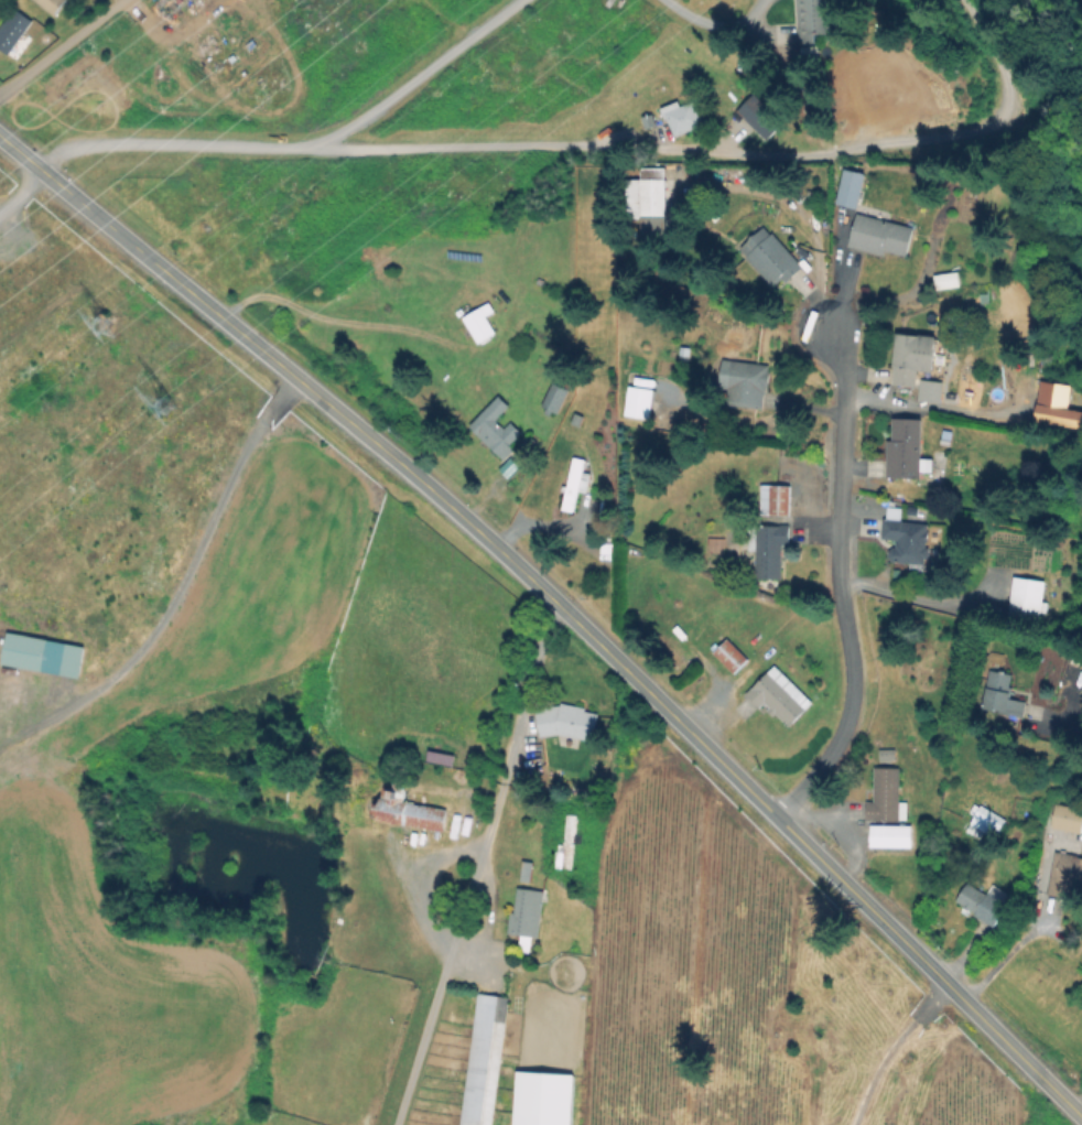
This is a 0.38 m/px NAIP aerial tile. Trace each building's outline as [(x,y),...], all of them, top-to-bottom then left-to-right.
[(55,15),(32,0),(66,0),(55,15)] [(797,42),(797,0),(833,0),(833,33),(824,33),(824,42),(797,42)] [(10,54),(0,47),(0,31),(15,9),(33,21),(10,54)] [(780,125),(767,139),(738,112),(754,94),(767,106),(764,109),(780,125)] [(679,101),(681,107),(694,101),(703,126),(674,137),(663,107),(679,101)] [(867,171),(857,207),(836,201),(846,165),(867,171)] [(667,167),(667,218),(636,217),(636,212),(641,212),(641,167),(667,167)] [(915,228),(907,256),(886,250),(885,256),(848,246),(858,213),(915,228)] [(765,228),(770,235),(772,232),(802,269),(783,284),(780,280),(772,286),(742,248),(765,228)] [(962,285),(935,290),(932,271),(959,267),(962,285)] [(497,335),(478,344),(464,316),(490,303),(495,311),(486,315),(497,335)] [(1009,313),(997,316),(995,309),(1007,305),(1009,313)] [(939,331),(934,368),(919,366),(917,381),(892,379),(898,326),(939,331)] [(770,365),(765,410),(726,404),(733,359),(770,365)] [(567,397),(556,415),(542,407),(560,376),(570,382),(563,394),(567,397)] [(945,380),(943,404),(920,402),(922,378),(945,380)] [(1068,386),(1037,382),(1032,423),(1079,430),(1081,413),(1065,410),(1068,386)] [(658,390),(657,400),(652,400),(650,419),(627,417),(630,387),(658,390)] [(496,422),(504,429),(512,420),(523,431),(515,440),(519,444),(504,459),(469,425),(501,393),(513,405),(496,422)] [(585,417),(581,426),(572,423),(576,412),(585,417)] [(922,419),(922,458),(933,458),(933,472),(921,472),(921,478),(887,478),(888,441),(892,441),(894,419),(922,419)] [(954,426),(951,443),(940,441),(943,424),(954,426)] [(592,474),(586,493),(577,490),(573,510),(570,509),(571,505),(564,502),(566,491),(562,490),(563,484),(567,485),(575,457),(585,459),(583,472),(592,474)] [(790,484),(790,512),(761,512),(761,484),(790,484)] [(901,506),(901,520),(928,521),(928,562),(897,562),(897,560),(890,560),(890,549),(897,549),(897,540),(883,539),(883,520),(886,520),(886,506),(901,506)] [(790,527),(790,543),(783,543),(782,580),(756,580),(756,549),(748,549),(748,527),(790,527)] [(1047,582),(1038,627),(1008,621),(1017,575),(1047,582)] [(85,647),(79,678),(2,664),(8,634),(85,647)] [(749,658),(735,673),(712,652),(725,637),(749,658)] [(813,702),(790,727),(765,704),(761,708),(747,695),(775,666),(813,702)] [(1026,702),(1023,717),(982,708),(991,670),(1014,674),(1009,699),(1026,702)] [(600,708),(593,742),(559,733),(540,736),(535,705),(563,701),(563,700),(600,708)] [(896,758),(880,759),(879,750),(895,749),(896,758)] [(899,766),(899,800),(907,800),(907,821),(863,821),(863,799),(874,799),(874,766),(899,766)] [(447,809),(443,832),(375,820),(382,774),(410,778),(405,802),(447,809)] [(1060,804),(1081,810),(1081,834),(1051,827),(1053,816),(1046,815),(1050,796),(1061,798),(1060,804)] [(1006,820),(992,843),(966,829),(981,804),(1006,820)] [(577,814),(573,868),(553,867),(555,842),(564,842),(566,813),(577,814)] [(906,825),(906,847),(873,846),(873,825),(906,825)] [(1054,852),(1081,856),(1081,892),(1071,890),(1070,900),(1048,897),(1054,852)] [(967,883),(987,895),(994,884),(1009,894),(1006,899),(1008,900),(993,926),(955,902),(967,883)] [(543,890),(538,937),(532,937),(531,946),(521,945),(522,935),(508,933),(511,912),(516,912),(518,888),(543,890)] [(509,997),(490,1124),(460,1124),(478,993),(509,997)] [(575,1074),(572,1124),(514,1124),(518,1071),(575,1074)]
